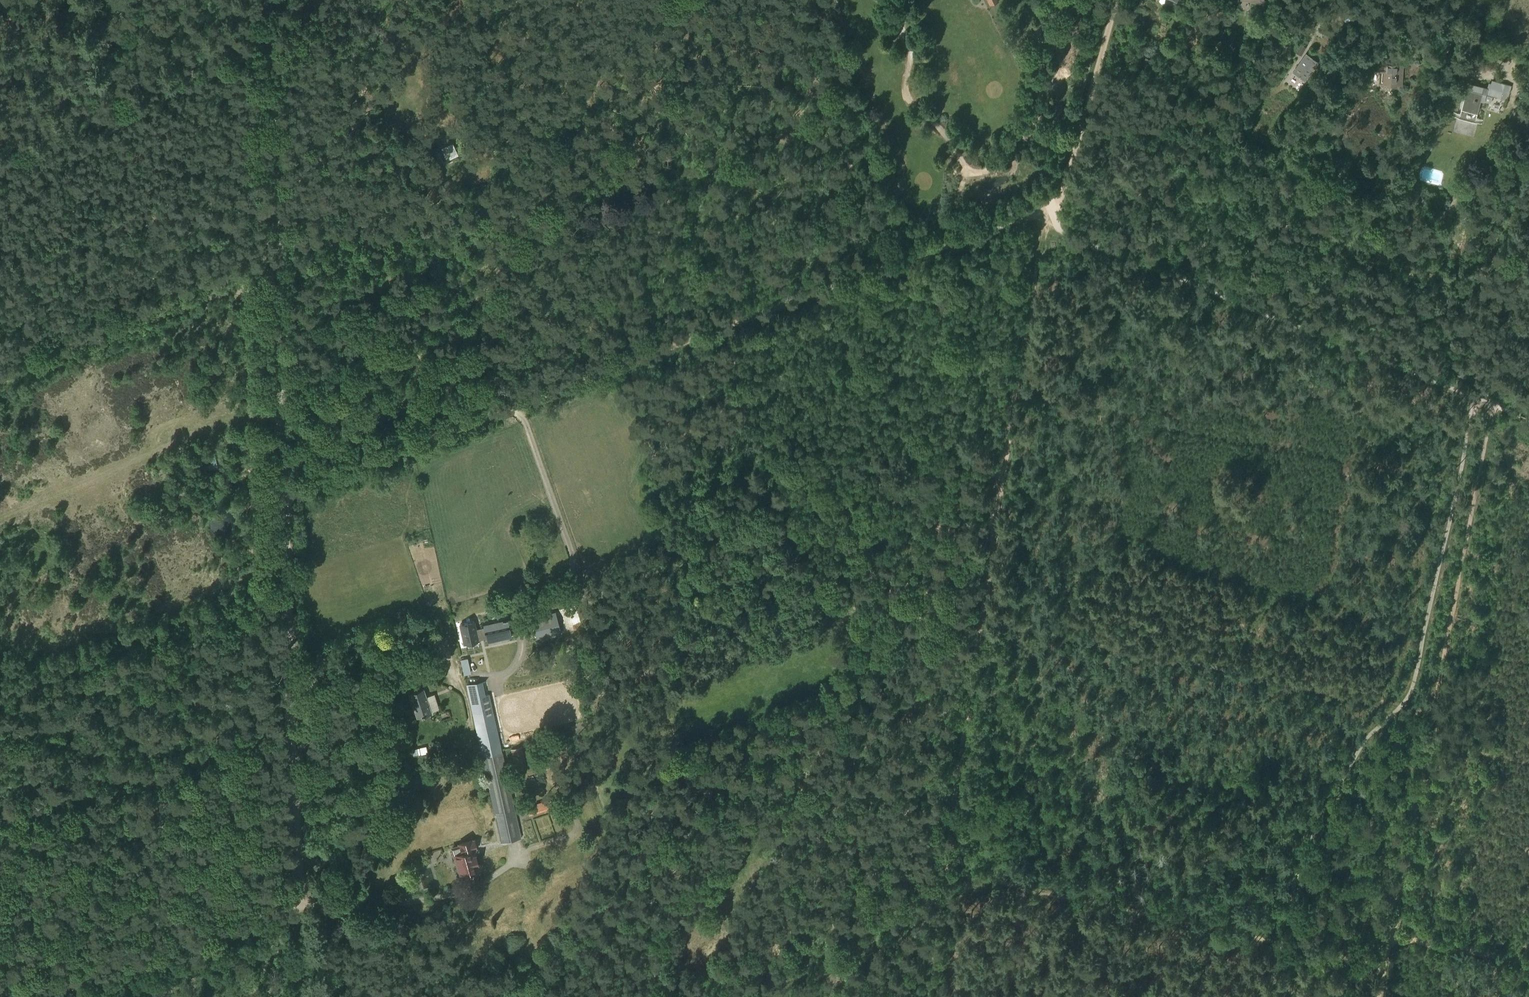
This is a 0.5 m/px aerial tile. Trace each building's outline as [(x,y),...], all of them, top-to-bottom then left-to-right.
[(1323,56),(1311,47),(1299,63),(1311,72),(1323,56)] [(1376,61),(1376,70),(1380,70),(1380,81),(1400,81),(1401,62),(1376,61)] [(1465,80),(1458,107),(1473,111),(1471,118),(1479,120),(1485,99),(1480,97),(1483,85),(1465,80)] [(1523,111),(1514,108),(1510,119),(1518,122),(1523,111)] [(453,140),(441,146),(447,159),(459,153),(453,140)] [(1477,202),(1485,189),(1480,186),(1472,199),(1477,202)] [(1424,202),(1428,195),(1423,192),(1419,199),(1424,202)] [(632,533),(634,540),(645,536),(642,529),(632,533)] [(563,632),(557,610),(543,614),(545,621),(532,624),(536,640),(563,632)] [(507,619),(482,624),(483,627),(485,638),(486,640),(510,635),(507,619)] [(474,621),(460,624),(464,643),(478,640),(474,621)] [(469,656),(462,658),(466,673),(473,671),(469,656)] [(465,683),(482,756),(502,751),(491,698),(495,698),(494,692),(490,693),(486,679),(465,683)] [(423,688),(409,693),(417,716),(431,712),(423,688)] [(522,746),(511,749),(516,770),(527,768),(522,746)] [(521,838),(502,751),(482,756),(501,842),(521,838)] [(551,798),(526,806),(528,813),(553,804),(551,798)] [(462,851),(454,854),(460,874),(480,868),(471,839),(459,843),(462,851)]
